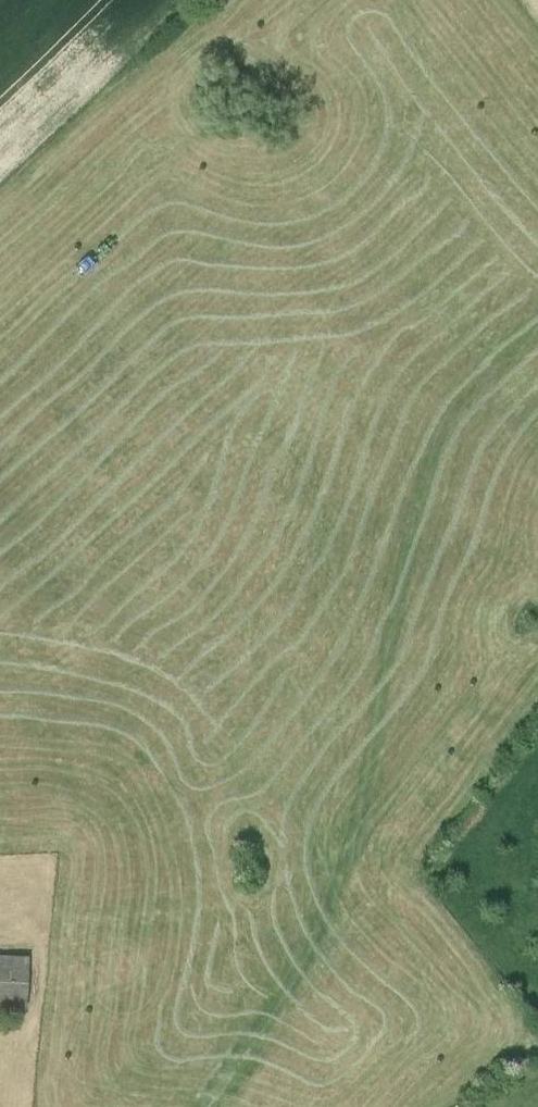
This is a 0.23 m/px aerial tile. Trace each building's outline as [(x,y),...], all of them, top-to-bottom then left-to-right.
[(26,1007),(26,957),(0,955),(0,1006),(26,1007)]
